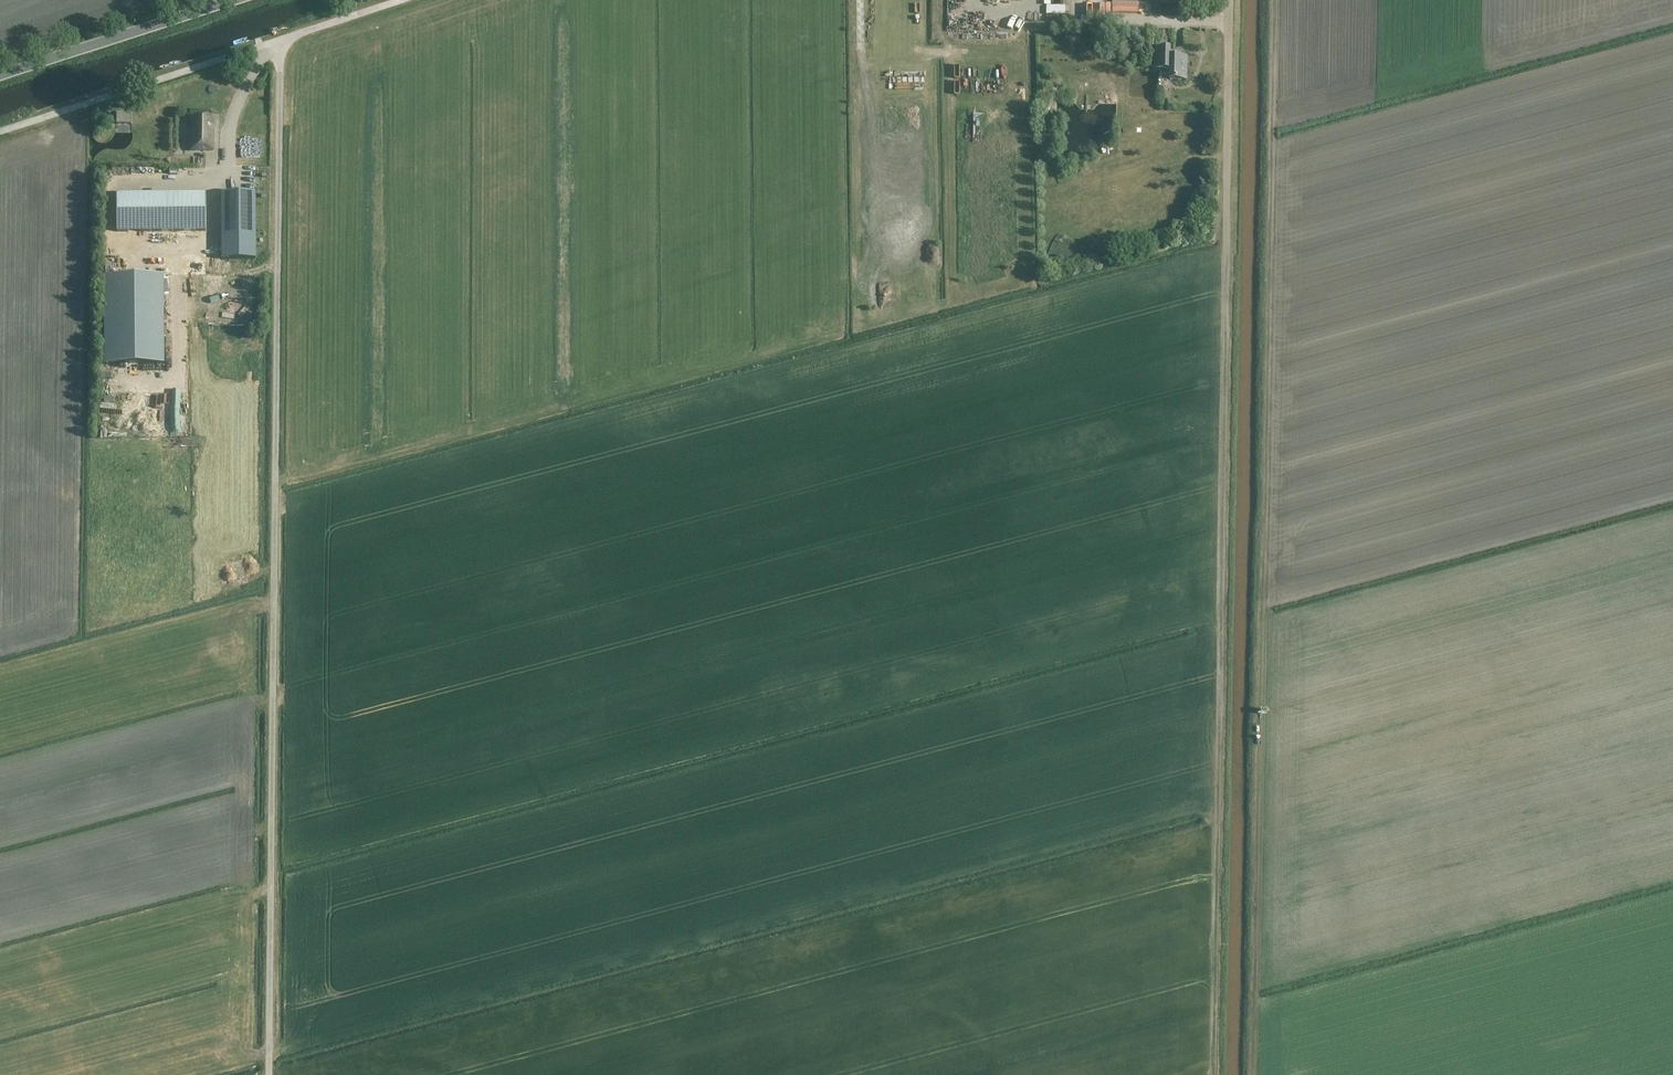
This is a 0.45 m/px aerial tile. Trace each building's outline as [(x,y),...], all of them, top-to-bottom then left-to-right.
[(1171,79),(1187,80),(1187,67),(1185,67),(1185,57),(1170,57),(1170,48),(1159,48),(1159,67),(1171,67),(1171,79)] [(189,151),(212,151),(212,118),(189,118),(189,123),(191,123),(191,141),(189,141),(189,151)] [(116,194),(116,232),(205,232),(205,193),(137,194),(116,194)] [(221,193),(222,260),(255,260),(255,193),(221,193)] [(256,320),(255,275),(204,275),(204,321),(256,320)] [(102,276),(103,365),(162,364),(164,364),(163,276),(136,276),(102,276)] [(180,287),(179,292),(195,295),(196,290),(180,287)] [(209,322),(198,324),(199,330),(210,328),(209,322)]
